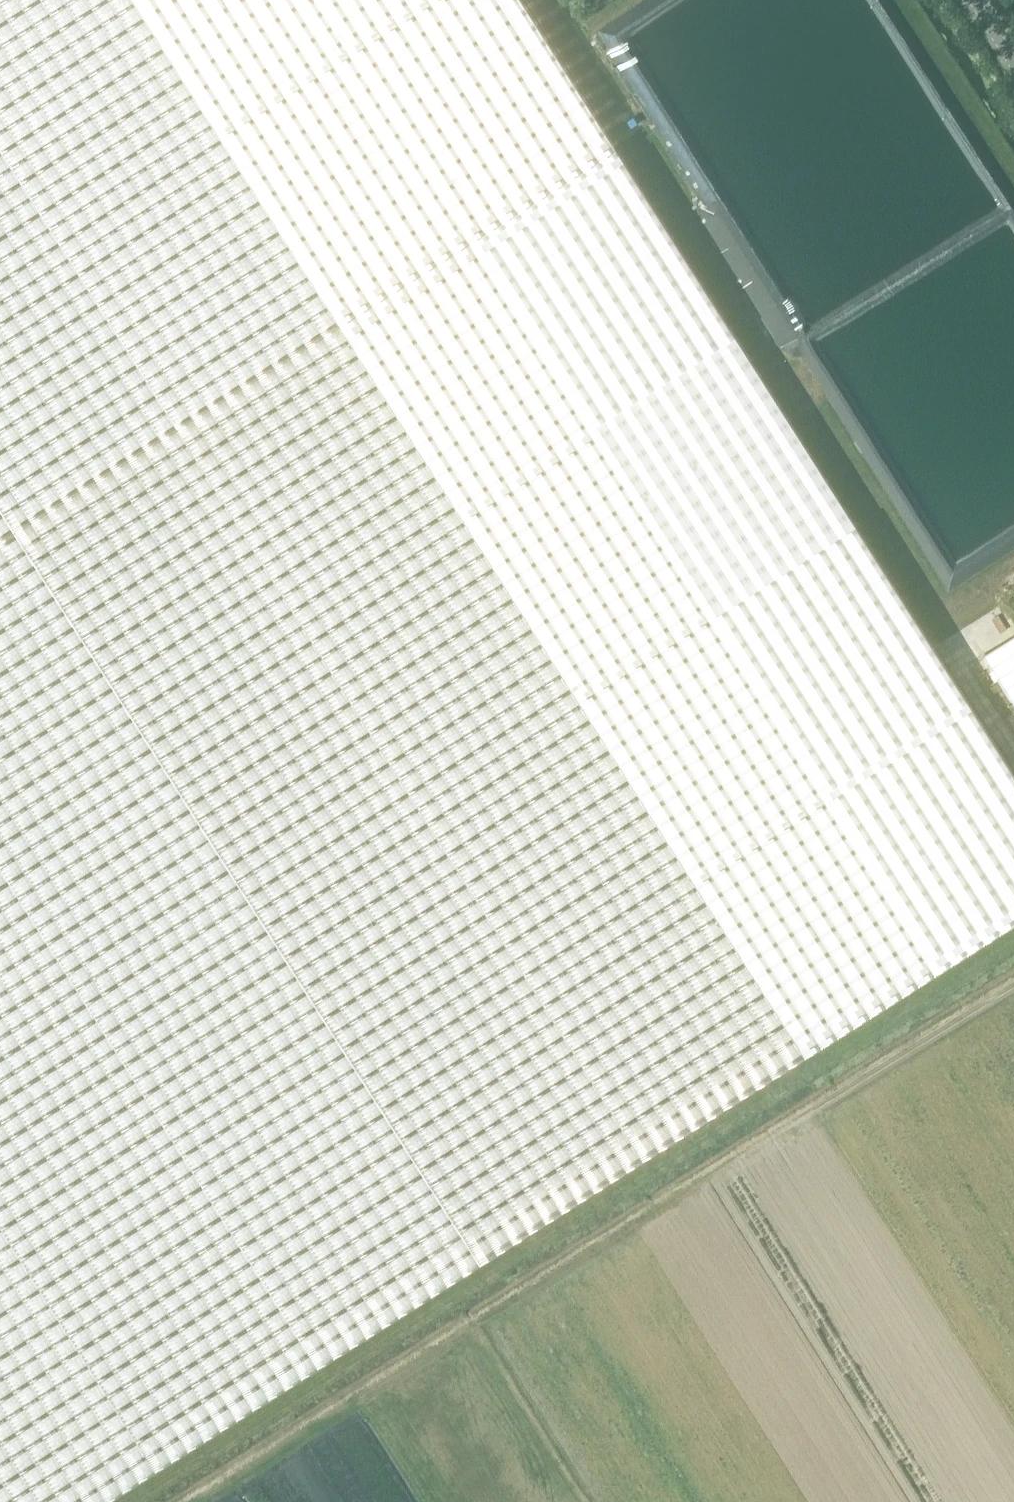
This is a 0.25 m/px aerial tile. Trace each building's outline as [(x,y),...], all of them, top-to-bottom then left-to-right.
[(3,472),(32,518),(195,773),(498,1250),(503,1247),(805,1055),(1013,920),(1013,773),(522,0),(0,0),(0,467),(3,472)] [(32,518),(3,472),(0,467),(0,538),(32,518)] [(195,773),(32,518),(0,538),(0,1501),(101,1501),(498,1250),(195,773)] [(985,652),(1013,698),(1013,634),(985,652)]
